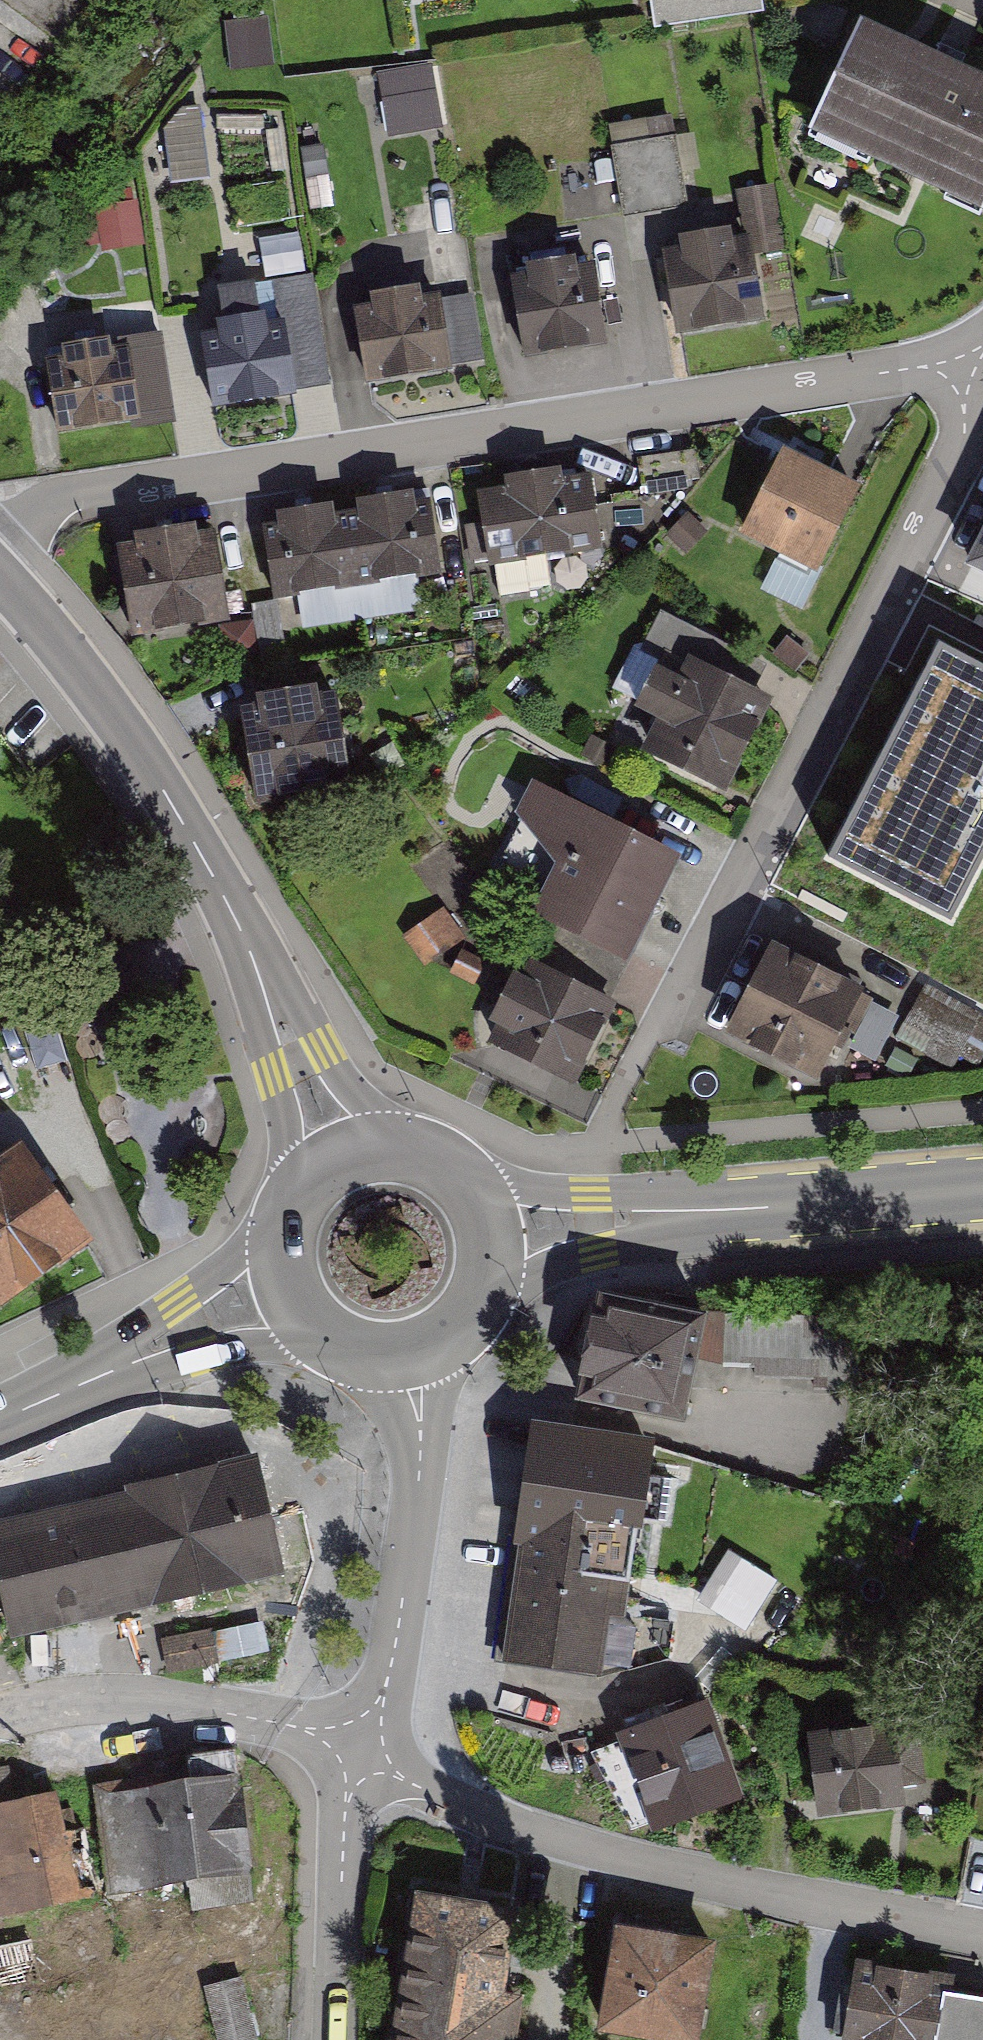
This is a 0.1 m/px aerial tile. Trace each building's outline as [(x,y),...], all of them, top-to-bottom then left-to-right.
[(401,8),(458,0),(400,0),(401,8)] [(657,25),(761,10),(759,0),(653,0),(657,25)] [(868,25),(817,135),(982,212),(982,78),(868,25)] [(389,133),(447,126),(438,61),(380,69),(389,133)] [(171,182),(213,179),(209,108),(167,110),(171,182)] [(675,128),(612,138),(623,211),(655,208),(687,201),(675,128)] [(121,246),(146,244),(142,200),(117,202),(121,246)] [(678,254),(662,256),(675,341),(765,327),(751,242),(733,245),(731,235),(676,244),(678,254)] [(601,268),(519,277),(526,352),(609,343),(601,268)] [(444,292),(362,301),(370,376),(453,367),(444,292)] [(292,318),(210,324),(216,399),(298,392),(292,318)] [(138,344),(55,353),(65,432),(147,422),(138,344)] [(781,548),(763,584),(800,603),(857,488),(840,480),(780,451),(742,529),(781,548)] [(505,490),(476,494),(488,572),(603,555),(591,477),(562,481),(561,475),(504,483),(505,490)] [(357,514),(345,516),(357,593),(441,580),(429,503),(415,505),(414,498),(356,507),(357,514)] [(274,606),(357,593),(345,516),(334,518),(333,510),(275,519),(276,527),(261,529),(274,606)] [(706,527),(687,510),(668,530),(687,547),(706,527)] [(117,553),(132,644),(229,628),(214,537),(196,540),(195,532),(133,542),(135,550),(117,553)] [(982,568),(982,537),(971,562),(982,568)] [(807,650),(788,633),(773,651),(793,666),(807,650)] [(821,854),(967,924),(982,891),(982,660),(927,633),(821,854)] [(655,727),(640,758),(726,800),(773,703),(686,662),(676,683),(656,673),(635,717),(655,727)] [(240,716),(256,813),(352,797),(336,700),(317,703),(316,698),(255,707),(256,713),(240,716)] [(543,898),(625,944),(676,852),(539,784),(526,808),(568,854),(543,898)] [(443,906),(407,932),(425,959),(462,933),(443,906)] [(506,1017),(494,1041),(573,1082),(613,1006),(605,1001),(611,990),(533,950),(525,964),(517,959),(491,1009),(506,1017)] [(772,952),(725,1043),(816,1090),(864,999),(772,952)] [(920,1000),(907,1039),(943,1052),(957,1013),(920,1000)] [(0,1316),(92,1249),(20,1150),(0,1165),(0,1316)] [(697,1327),(601,1314),(588,1400),(684,1414),(697,1327)] [(854,1317),(709,1317),(709,1360),(759,1360),(759,1375),(814,1375),(814,1388),(854,1388),(854,1317)] [(658,1443),(533,1427),(504,1653),(628,1669),(658,1443)] [(288,1575),(266,1454),(0,1501),(0,1567),(10,1624),(288,1575)] [(283,1505),(288,1561),(311,1559),(305,1503),(283,1505)] [(710,1697),(617,1728),(651,1826),(744,1794),(710,1697)] [(904,1717),(811,1728),(821,1813),(913,1803),(904,1717)] [(143,1749),(150,1870),(253,1864),(246,1743),(143,1749)] [(68,1906),(64,1787),(0,1789),(0,1908),(68,1906)] [(422,1887),(398,2039),(521,2039),(529,1993),(509,1990),(523,1904),(422,1887)] [(716,1937),(618,1926),(607,2023),(705,2034),(716,1937)] [(853,1961),(845,2039),(947,2039),(954,1971),(853,1961)]
